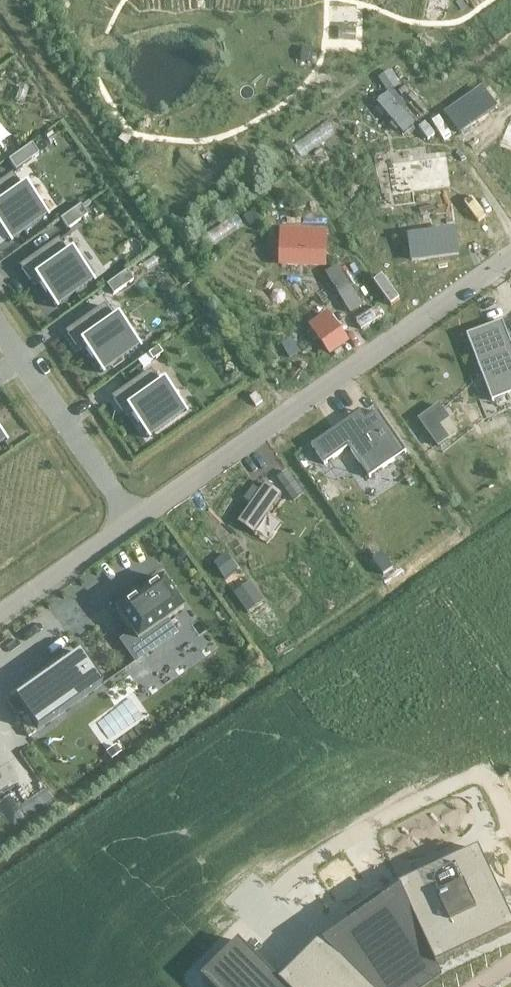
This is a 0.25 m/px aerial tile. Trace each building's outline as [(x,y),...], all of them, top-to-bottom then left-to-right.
[(483,89),(447,115),(460,133),(496,108),(483,89)] [(499,146),(510,151),(510,117),(499,146)] [(30,145),(11,158),(18,168),(37,154),(30,145)] [(446,156),(388,163),(392,194),(450,187),(446,156)] [(12,176),(0,184),(0,227),(10,241),(47,215),(29,190),(24,194),(12,176)] [(80,206),(60,219),(67,229),(86,215),(80,206)] [(281,232),(280,263),(325,265),(326,234),(281,232)] [(456,232),(409,238),(412,260),(459,254),(456,232)] [(71,259),(58,241),(21,267),(31,282),(36,278),(56,306),(93,280),(75,256),(71,259)] [(125,271),(106,285),(113,295),(132,281),(125,271)] [(117,325),(104,306),(67,332),(77,347),(82,343),(102,372),(139,346),(121,321),(117,325)] [(329,315),(311,327),(329,353),(347,340),(329,315)] [(467,335),(493,402),(494,401),(492,395),(510,388),(510,343),(503,321),(467,335)] [(155,350),(146,357),(150,363),(160,356),(155,350)] [(163,390),(150,372),(113,398),(123,412),(128,409),(148,437),(185,411),(168,387),(163,390)] [(438,406),(419,420),(438,446),(448,439),(439,426),(448,419),(438,406)] [(353,417),(311,446),(325,465),(349,448),(369,478),(395,461),(388,451),(400,443),(378,412),(359,426),(353,417)] [(287,472),(278,478),(285,488),(294,481),(287,472)] [(265,484),(238,523),(254,534),(282,495),(265,484)] [(226,555),(213,564),(224,579),(237,570),(226,555)] [(117,610),(116,611),(117,613),(117,612),(131,633),(120,641),(135,662),(177,633),(168,620),(183,609),(163,580),(162,578),(160,579),(160,580),(144,591),(143,592),(142,592),(142,593),(136,597),(135,597),(134,598),(118,610),(117,610)] [(251,582),(234,594),(243,607),(260,596),(251,582)] [(102,685),(79,652),(13,698),(36,731),(102,685)] [(202,979),(210,986),(423,986),(440,975),(436,967),(510,932),(510,918),(479,849),(399,887),(402,894),(385,906),(379,898),(347,921),(352,929),(327,947),(321,941),(280,982),(239,942),(202,979)]
